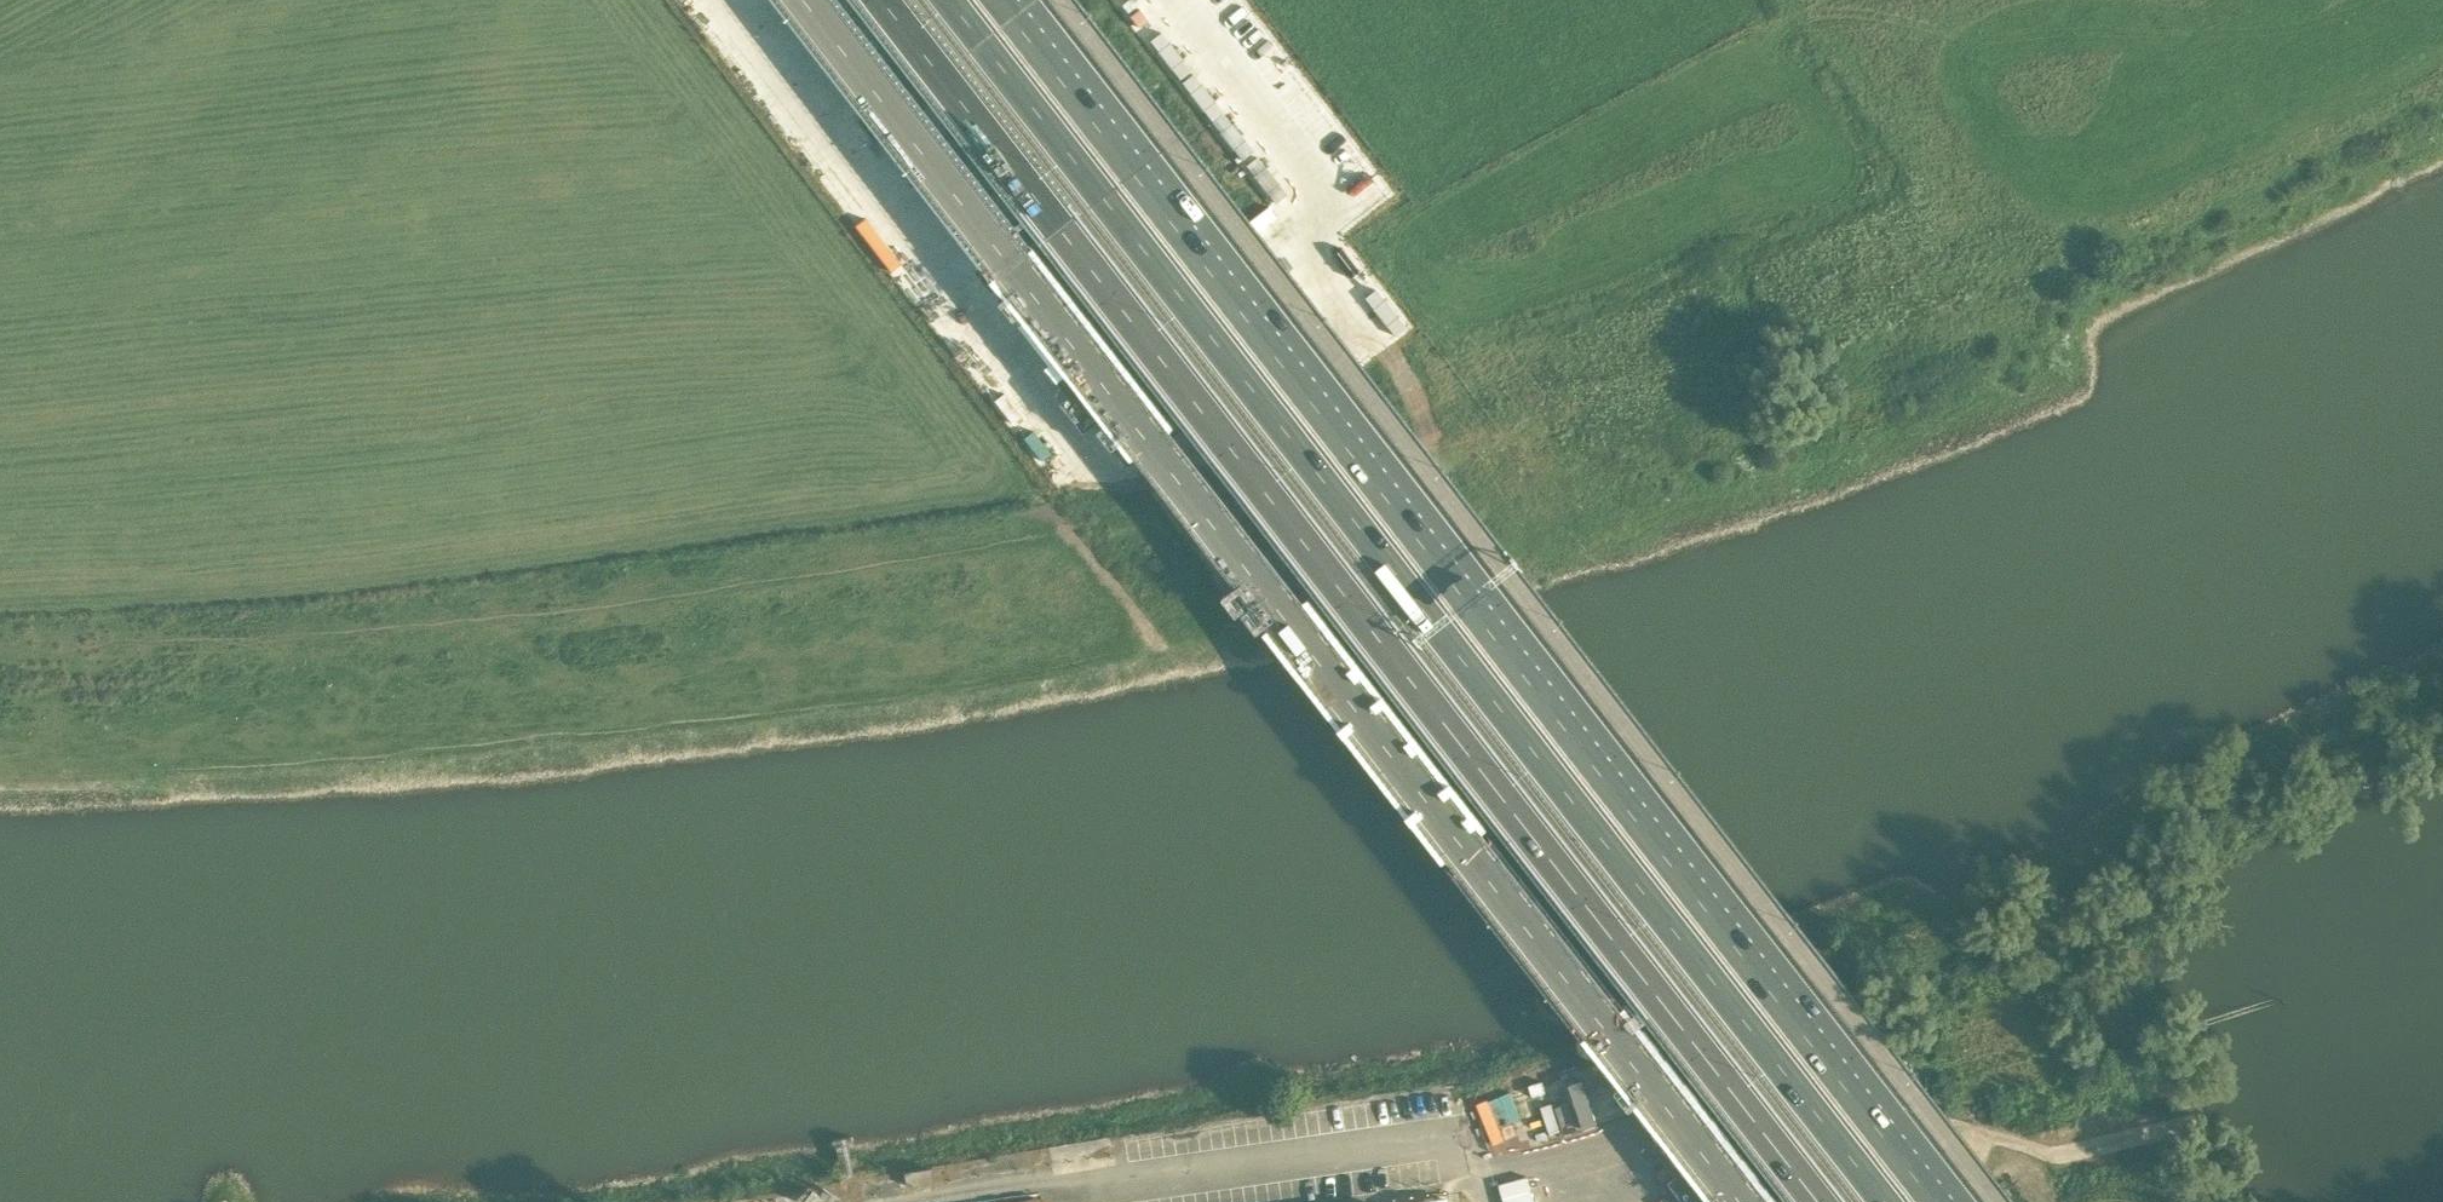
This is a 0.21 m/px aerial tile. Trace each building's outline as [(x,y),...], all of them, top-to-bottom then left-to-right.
[(904,1174),(907,1187),(932,1183),(929,1169),(904,1174)]
